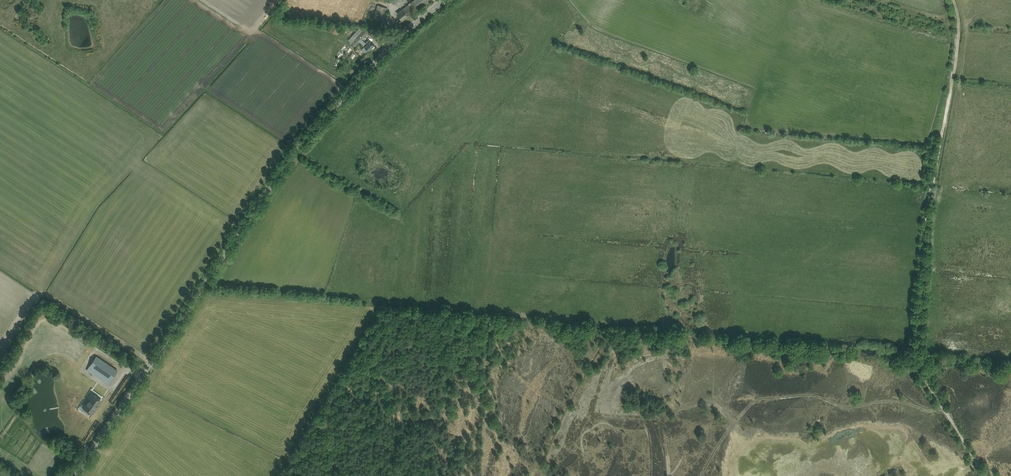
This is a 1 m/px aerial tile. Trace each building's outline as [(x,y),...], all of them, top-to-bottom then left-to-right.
[(403,20),(429,0),(415,0),(397,13),(403,20)] [(388,8),(378,5),(374,18),(386,22),(388,16),(385,15),(388,8)] [(360,28),(349,40),(350,41),(352,43),(355,46),(360,42),(364,46),(362,49),(365,52),(368,50),(369,51),(375,45),(369,39),(366,42),(362,39),(369,31),(366,28),(363,31),(360,28)] [(374,39),(377,36),(372,30),(369,33),(374,39)] [(338,56),(342,59),(343,57),(343,58),(344,56),(345,55),(344,54),(349,47),(347,45),(338,56)] [(113,367),(97,356),(87,370),(104,381),(108,384),(117,370),(113,367)] [(84,408),(82,411),(89,416),(91,412),(93,414),(96,409),(95,408),(101,399),(97,396),(91,393),(87,398),(89,399),(83,407),(84,408)]
